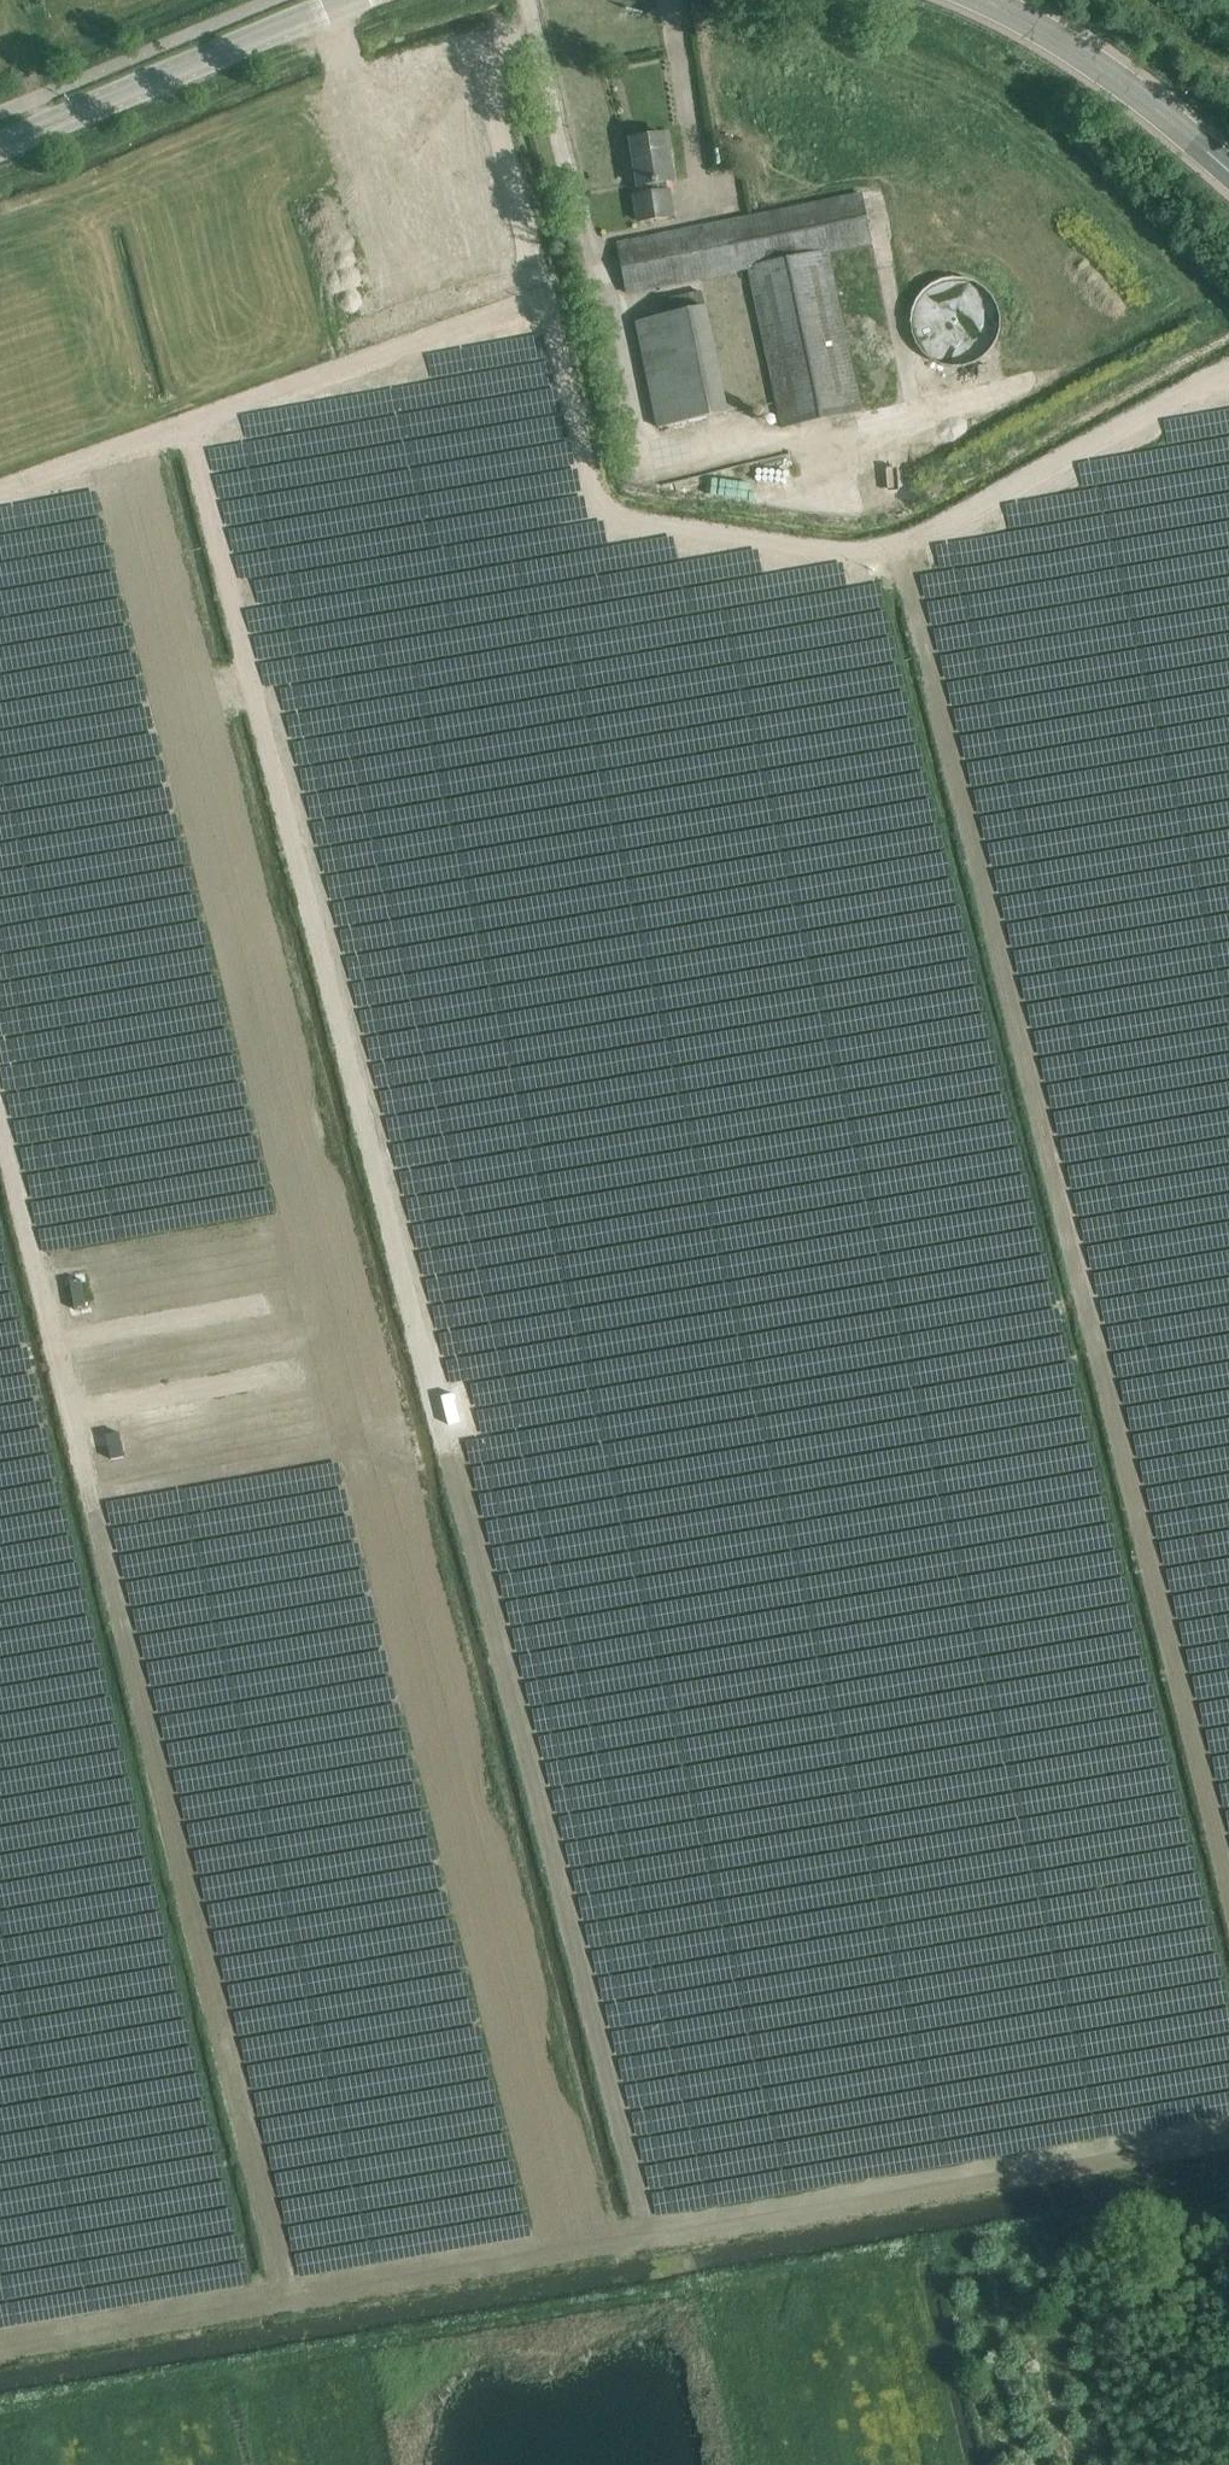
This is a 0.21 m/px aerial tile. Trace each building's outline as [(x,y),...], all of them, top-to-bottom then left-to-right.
[(632,139),(639,182),(641,195),(636,196),(640,220),(672,215),(667,181),(673,180),(666,134),(632,139)] [(860,412),(827,252),(871,242),(861,193),(618,244),(628,293),(747,268),(780,429),(860,412)] [(960,275),(956,275),(952,275),(947,276),(943,277),(940,278),(937,280),(934,281),(931,283),(929,285),(926,287),(923,290),(921,292),(919,295),(918,298),(916,300),(915,303),(914,306),(913,309),(912,312),(912,317),(912,321),(912,325),(912,328),(913,331),(914,334),(915,338),(917,341),(918,344),(921,348),(924,351),(929,355),(933,358),(938,361),(943,363),(946,363),(950,364),(956,365),(961,364),(967,363),(970,363),(973,361),(977,360),(980,358),(983,356),(986,353),(989,351),(991,349),(993,346),(994,344),(997,340),(997,338),(999,335),(1000,332),(1000,329),(1001,326),(1001,321),(1001,320),(1001,317),(1001,314),(1000,311),(1000,308),(999,305),(997,302),(996,299),(994,296),(993,294),(990,290),(989,289),(985,286),(983,284),(980,282),(978,280),(975,279),(969,277),(966,276),(963,276),(960,275)] [(636,322),(658,427),(727,413),(705,308),(636,322)]
